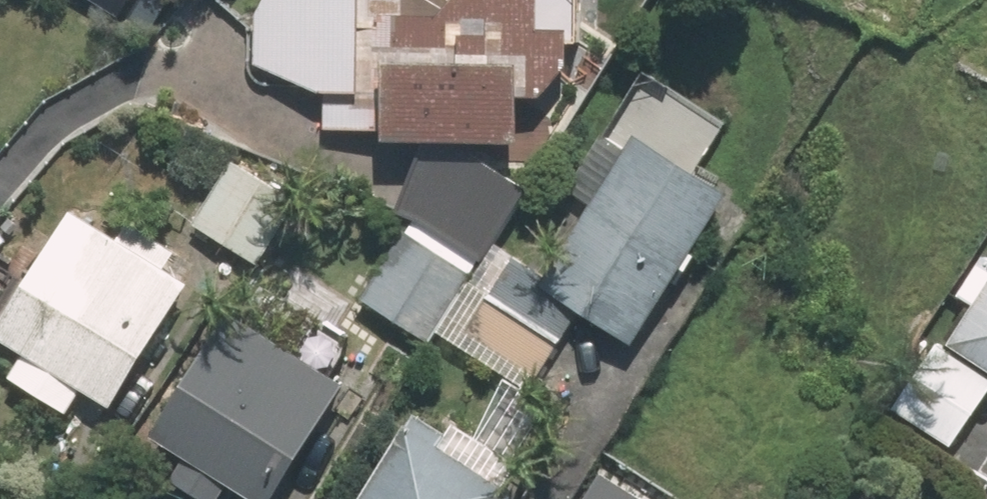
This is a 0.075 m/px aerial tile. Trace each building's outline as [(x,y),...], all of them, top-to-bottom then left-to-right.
[(255,64),(327,99),(324,128),(390,134),(389,145),(428,148),(394,206),(485,261),(527,192),(452,148),(521,152),(524,102),(575,105),(580,0),(258,0),(255,64)] [(730,200),(673,165),(693,131),(641,100),(610,150),(599,143),(566,196),(591,211),(544,287),(641,346),(730,200)] [(299,204),(235,162),(193,225),(258,267),(299,204)] [(127,242),(71,209),(0,333),(0,341),(23,354),(10,378),(68,412),(82,389),(117,409),(192,279),(167,265),(176,249),(136,226),(127,242)] [(477,277),(404,232),(359,304),(432,349),(477,277)] [(961,296),(976,306),(951,347),(986,370),(986,255),(961,296)] [(187,465),(176,483),(202,498),(277,498),(347,388),(329,377),(357,333),(277,283),(249,327),(231,316),(152,442),(187,465)] [(528,473),(457,429),(451,439),(416,418),(366,498),(512,498),(528,473)] [(599,472),(583,498),(643,498),(599,472)]
